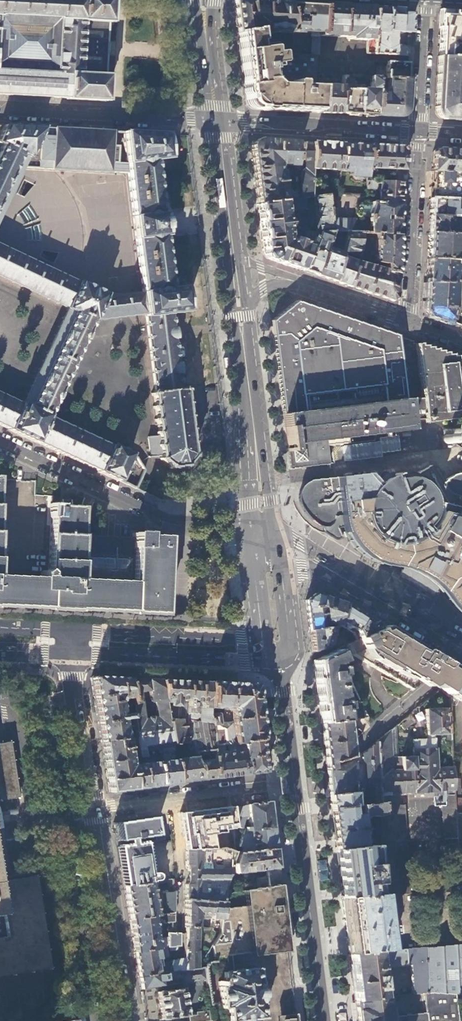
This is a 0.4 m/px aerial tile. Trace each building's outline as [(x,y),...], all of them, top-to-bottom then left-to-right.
[(65,99),(65,100),(104,102),(106,55),(107,40),(110,0),(0,0),(0,95),(65,99)] [(291,33),(285,3),(233,0),(232,1),(236,33),(254,32),(254,30),(259,30),(259,32),(269,32),(269,34),(271,34),(271,32),(291,33)] [(321,5),(285,3),(291,33),(299,34),(299,32),(319,34),(321,5)] [(369,8),(321,5),(319,34),(319,36),(320,36),(347,38),(347,40),(367,41),(368,33),(369,8)] [(409,10),(369,8),(368,33),(375,34),(373,54),(408,56),(408,47),(393,45),(394,31),(409,32),(410,28),(410,14),(409,14),(409,10)] [(439,57),(461,59),(461,13),(440,12),(439,28),(440,29),(440,45),(439,57)] [(316,88),(300,88),(300,83),(292,82),(291,87),(275,86),(270,81),(267,81),(266,67),(276,66),(275,55),(268,56),(267,49),(254,51),(253,43),(255,43),(255,41),(254,32),(236,33),(244,101),(244,102),(245,104),(246,105),(247,107),(248,108),(250,109),(252,110),(253,110),(288,112),(315,113),(316,88)] [(312,37),(312,42),(311,47),(320,47),(320,38),(312,37)] [(311,47),(311,56),(319,56),(320,47),(311,47)] [(461,94),(461,91),(461,59),(439,57),(438,57),(436,89),(435,110),(436,114),(439,118),(442,120),(461,120),(461,94)] [(372,77),(372,63),(331,60),(331,62),(319,61),(318,76),(342,77),(352,77),(369,78),(369,77),(372,77)] [(407,71),(408,63),(387,62),(386,78),(407,80),(407,71)] [(351,90),(352,77),(342,77),(341,86),(340,114),(349,114),(358,115),(360,91),(351,90)] [(376,78),(372,77),(369,77),(369,78),(369,91),(363,91),(363,87),(360,86),(360,91),(358,115),(367,115),(375,116),(376,78)] [(406,101),(407,80),(386,78),(376,78),(375,116),(390,116),(400,117),(401,116),(403,115),(404,114),(405,113),(405,111),(406,101)] [(316,88),(315,113),(327,113),(340,114),(341,86),(330,85),(330,83),(328,83),(328,85),(316,84),(316,88)] [(153,419),(154,422),(155,422),(156,432),(155,432),(155,435),(157,435),(157,436),(143,438),(144,453),(148,458),(159,457),(160,458),(158,459),(160,461),(161,461),(168,466),(168,468),(171,469),(171,467),(182,466),(183,467),(185,465),(191,456),(193,457),(194,455),(192,453),(191,444),(192,443),(192,441),(191,441),(190,431),(191,431),(190,428),(189,428),(188,418),(189,418),(189,415),(187,415),(186,405),(187,405),(187,402),(186,402),(185,392),(186,392),(186,390),(184,390),(184,388),(183,389),(183,388),(180,388),(178,372),(179,372),(178,363),(177,363),(174,339),(175,339),(174,329),(172,328),(171,314),(185,312),(185,310),(186,310),(182,288),(169,289),(162,236),(164,236),(164,229),(164,225),(163,220),(161,214),(159,214),(157,195),(153,161),(166,159),(166,157),(167,157),(165,135),(121,133),(125,164),(114,163),(115,148),(109,147),(109,132),(2,126),(0,131),(0,147),(0,213),(21,168),(108,174),(108,173),(127,174),(132,217),(131,217),(134,239),(135,239),(141,292),(140,294),(108,297),(104,296),(104,294),(77,281),(77,282),(0,247),(0,278),(65,308),(64,309),(65,310),(21,404),(20,403),(19,404),(0,395),(0,425),(8,429),(8,430),(35,443),(35,442),(98,472),(116,482),(117,481),(130,455),(111,446),(110,447),(47,417),(47,416),(46,416),(90,322),(144,315),(144,317),(145,317),(154,391),(153,391),(153,392),(151,392),(151,393),(150,394),(151,396),(152,396),(153,406),(152,406),(152,409),(154,409),(155,419),(153,419)] [(295,167),(295,142),(258,140),(256,140),(254,140),(253,141),(252,142),(251,143),(251,144),(250,145),(250,147),(254,179),(257,204),(285,201),(283,190),(281,171),(278,171),(278,166),(295,167)] [(313,142),(305,142),(304,169),(300,172),(300,188),(283,190),(285,201),(305,199),(311,198),(312,169),(313,142)] [(300,142),(295,142),(295,167),(300,172),(304,169),(305,142),(300,142)] [(328,143),(313,142),(312,169),(340,171),(341,144),(328,143)] [(355,144),(341,144),(340,171),(340,172),(368,174),(368,169),(368,145),(355,144)] [(387,146),(368,145),(368,169),(392,170),(392,177),(391,182),(402,183),(403,150),(402,149),(400,147),(387,146)] [(432,163),(432,174),(458,176),(460,176),(461,150),(448,149),(437,148),(432,152),(432,163)] [(368,169),(368,174),(368,176),(392,177),(392,170),(368,169)] [(432,174),(431,186),(430,198),(461,199),(461,181),(458,181),(458,176),(432,174)] [(401,191),(402,183),(391,182),(368,181),(367,189),(380,190),(379,197),(401,198),(401,191)] [(308,232),(295,268),(307,272),(316,275),(326,249),(332,233),(329,214),(327,196),(314,198),(318,235),(308,232)] [(401,198),(379,197),(373,197),(372,203),(401,205),(401,198)] [(430,198),(430,208),(429,216),(455,217),(455,211),(461,212),(461,199),(430,198)] [(295,268),(308,232),(309,230),(305,199),(285,201),(257,204),(260,231),(263,254),(267,259),(282,264),(295,268)] [(400,213),(401,205),(372,203),(372,204),(372,206),(372,211),(369,214),(369,218),(400,219),(400,213)] [(28,206),(16,216),(18,216),(18,217),(20,219),(22,223),(23,225),(22,226),(37,220),(35,220),(34,217),(32,213),(30,210),(27,207),(28,206)] [(364,206),(364,217),(369,218),(369,214),(372,211),(372,206),(364,206)] [(335,213),(329,214),(332,233),(346,233),(348,233),(348,220),(336,219),(335,213)] [(455,217),(429,216),(429,225),(428,234),(454,235),(454,230),(459,230),(460,217),(455,217)] [(399,228),(400,219),(369,218),(369,221),(371,225),(370,234),(376,235),(399,235),(399,228)] [(39,225),(24,229),(24,230),(25,230),(26,232),(26,238),(27,241),(25,241),(41,242),(41,241),(39,241),(40,239),(39,234),(38,229),(38,226),(39,225)] [(361,234),(354,234),(348,233),(346,233),(340,254),(343,254),(347,255),(354,257),(357,258),(360,248),(361,234)] [(454,235),(428,234),(428,249),(427,259),(455,261),(457,235),(454,235)] [(398,250),(399,235),(376,235),(375,263),(385,263),(398,264),(398,250)] [(343,254),(340,254),(326,249),(316,275),(323,278),(334,282),(343,254)] [(343,254),(334,282),(341,284),(347,286),(355,262),(357,258),(354,257),(353,261),(345,259),(345,257),(347,257),(347,255),(343,254)] [(455,261),(427,259),(426,283),(425,303),(425,309),(429,314),(439,317),(450,321),(453,307),(455,261)] [(397,285),(398,264),(385,263),(384,271),(355,262),(347,286),(366,293),(391,301),(396,298),(397,285)] [(295,301),(270,321),(280,392),(289,470),(329,464),(327,446),(348,444),(348,438),(409,431),(407,416),(424,414),(425,424),(461,420),(461,358),(459,359),(458,356),(454,357),(453,354),(449,356),(448,352),(443,353),(442,350),(437,352),(436,348),(432,350),(431,347),(427,348),(426,345),(421,346),(421,343),(416,345),(422,397),(414,398),(405,398),(397,335),(295,301)] [(447,443),(451,441),(451,440),(451,439),(451,438),(451,437),(450,436),(450,435),(449,435),(448,434),(447,434),(446,434),(445,434),(444,434),(444,435),(443,435),(443,436),(442,437),(443,441),(447,443)] [(394,576),(400,577),(404,578),(408,579),(413,582),(418,586),(422,589),(427,593),(434,600),(440,594),(446,603),(453,609),(459,615),(461,616),(461,498),(459,497),(453,495),(446,489),(442,485),(440,481),(429,467),(419,474),(413,473),(406,472),(400,472),(395,473),(385,476),(377,482),(375,480),(371,484),(367,488),(364,486),(359,493),(364,496),(362,501),(355,501),(339,511),(340,521),(342,528),(346,537),(351,546),(356,551),(361,556),(368,560),(376,563),(385,565),(396,567),(395,571),(394,576)] [(334,479),(313,482),(308,485),(304,488),(301,493),(299,498),(299,503),(300,508),(303,513),(307,516),(311,518),(317,519),(321,518),(324,517),(327,515),(330,513),(331,511),(335,511),(339,511),(355,501),(353,477),(334,479)] [(0,577),(0,607),(47,610),(47,611),(77,612),(77,611),(130,613),(130,614),(163,615),(164,573),(166,537),(147,536),(147,532),(132,532),(132,537),(90,535),(81,535),(82,507),(61,506),(61,505),(49,504),(49,518),(50,518),(47,578),(39,578),(39,579),(0,577)] [(310,635),(312,652),(328,645),(332,627),(338,627),(344,604),(331,599),(314,593),(310,597),(305,600),(307,614),(309,634),(310,635)] [(345,631),(351,633),(362,620),(364,615),(362,613),(357,611),(344,604),(338,627),(336,635),(345,631)] [(351,635),(354,640),(372,631),(371,626),(370,625),(369,624),(362,620),(351,633),(351,635)] [(422,679),(443,662),(440,660),(431,655),(419,648),(411,642),(400,636),(390,630),(382,626),(374,630),(372,631),(354,640),(347,643),(352,653),(410,689),(422,679)] [(317,698),(320,723),(344,720),(342,699),(339,699),(336,676),(339,676),(338,667),(335,668),(334,662),(339,660),(335,649),(331,651),(313,660),(314,668),(317,698)] [(422,679),(439,688),(446,693),(459,672),(443,662),(422,679)] [(459,672),(446,693),(445,694),(449,698),(449,706),(453,706),(455,706),(458,700),(461,703),(461,673),(459,672)] [(135,736),(130,705),(130,703),(125,704),(128,723),(130,726),(125,727),(126,735),(124,735),(118,703),(120,700),(126,699),(126,701),(129,701),(126,678),(109,678),(91,677),(90,678),(91,683),(99,735),(100,742),(125,738),(129,738),(135,737),(135,736)] [(130,703),(130,705),(140,703),(139,694),(142,693),(142,692),(149,691),(147,679),(126,678),(129,701),(130,703)] [(140,703),(130,705),(135,736),(168,732),(172,744),(183,743),(191,742),(194,751),(214,749),(214,746),(214,726),(212,721),(185,720),(185,724),(179,724),(167,724),(166,719),(162,680),(147,679),(149,691),(150,702),(154,701),(155,718),(143,720),(140,703)] [(188,681),(162,680),(166,719),(179,720),(179,724),(185,724),(185,720),(186,707),(188,681)] [(199,682),(188,681),(186,707),(198,707),(199,682)] [(186,707),(185,720),(212,721),(210,715),(209,714),(209,708),(209,682),(199,682),(198,707),(186,707)] [(210,715),(212,721),(214,726),(214,746),(223,744),(227,744),(261,739),(254,684),(209,682),(209,708),(228,709),(231,711),(232,722),(220,724),(219,715),(217,714),(210,715)] [(351,719),(366,716),(353,689),(348,690),(347,691),(349,705),(350,705),(351,710),(353,710),(354,715),(350,716),(351,719)] [(391,757),(389,730),(376,741),(380,802),(380,814),(382,844),(384,893),(384,894),(407,893),(403,805),(394,805),(394,793),(414,792),(414,793),(437,792),(437,791),(453,790),(452,767),(436,767),(434,738),(433,738),(433,734),(450,733),(449,713),(445,712),(445,708),(424,709),(426,735),(426,739),(412,739),(412,750),(411,749),(412,756),(397,757),(391,757)] [(424,712),(417,713),(418,725),(425,724),(424,712)] [(326,767),(326,770),(331,768),(330,765),(330,762),(349,756),(346,725),(356,725),(351,719),(344,720),(320,723),(322,738),(326,767)] [(168,732),(135,736),(135,737),(136,746),(138,757),(143,756),(142,751),(160,748),(162,761),(139,764),(142,788),(177,784),(172,752),(173,751),(172,744),(168,732)] [(129,765),(125,738),(100,742),(108,793),(142,788),(139,764),(139,763),(129,765)] [(223,744),(214,746),(214,749),(214,760),(213,779),(265,772),(263,751),(261,739),(227,744),(228,751),(225,751),(223,744)] [(365,804),(380,802),(376,741),(361,753),(365,804)] [(197,762),(194,751),(191,742),(183,743),(184,752),(190,752),(190,755),(187,755),(188,758),(177,760),(177,755),(176,755),(176,751),(173,751),(172,752),(177,784),(201,781),(197,762)] [(16,798),(8,743),(0,744),(0,800),(16,798)] [(213,779),(214,760),(197,762),(201,781),(213,779)] [(331,768),(326,770),(329,795),(329,798),(331,808),(356,805),(355,789),(359,788),(358,776),(354,776),(353,773),(352,760),(331,768)] [(270,810),(269,802),(239,806),(241,828),(244,828),(246,819),(250,819),(254,826),(246,827),(239,847),(242,847),(242,852),(242,853),(275,849),(274,837),(270,810)] [(336,849),(364,846),(363,837),(361,817),(380,814),(380,802),(365,804),(356,805),(331,808),(333,826),(335,842),(336,849)] [(184,851),(220,849),(218,834),(229,833),(228,830),(239,828),(241,828),(239,806),(235,806),(206,810),(197,811),(180,813),(184,851)] [(152,817),(113,822),(116,840),(126,839),(127,845),(117,846),(123,885),(149,881),(154,880),(155,880),(156,879),(156,878),(156,877),(156,876),(156,875),(155,875),(155,874),(154,873),(153,873),(152,873),(151,873),(148,874),(144,843),(134,844),(133,839),(145,837),(154,835),(153,827),(152,817)] [(161,826),(153,827),(154,835),(155,842),(164,841),(161,826)] [(379,894),(384,893),(382,844),(364,846),(336,849),(337,862),(342,898),(379,894)] [(201,850),(184,851),(185,866),(187,870),(187,875),(187,880),(185,885),(185,899),(221,903),(222,899),(222,893),(224,886),(236,853),(223,848),(222,848),(220,849),(208,849),(201,850)] [(242,852),(237,853),(234,863),(236,874),(266,869),(267,876),(255,878),(257,887),(257,888),(277,885),(279,884),(278,872),(276,853),(275,849),(242,853),(242,852)] [(48,969),(33,876),(0,881),(0,976),(48,969)] [(149,881),(123,885),(125,901),(128,920),(172,913),(172,892),(162,893),(161,909),(154,910),(149,882),(149,881)] [(244,891),(222,893),(222,899),(244,897),(245,905),(222,907),(217,937),(209,948),(207,952),(208,952),(204,957),(205,959),(225,957),(231,956),(284,950),(281,927),(281,921),(277,885),(257,888),(257,887),(244,889),(244,891)] [(383,925),(379,894),(342,898),(345,925),(349,955),(386,951),(385,941),(384,933),(390,932),(389,925),(383,925)] [(221,903),(185,899),(184,922),(183,959),(183,970),(195,968),(197,965),(197,939),(195,939),(196,928),(199,927),(199,922),(198,921),(198,919),(211,920),(206,947),(209,948),(217,937),(222,907),(222,903),(221,903)] [(172,913),(128,920),(130,933),(133,952),(165,947),(178,946),(178,933),(168,934),(168,938),(160,939),(161,942),(155,943),(152,922),(160,921),(161,924),(171,922),(172,913)] [(424,947),(426,992),(453,995),(461,995),(461,944),(424,947)] [(165,947),(133,952),(134,958),(137,977),(145,976),(179,971),(183,970),(183,959),(157,963),(156,960),(160,959),(160,958),(166,957),(165,947)] [(386,951),(349,955),(349,962),(352,980),(352,987),(354,1002),(380,998),(377,968),(410,965),(412,994),(423,993),(426,992),(424,947),(386,951)] [(225,957),(227,974),(218,975),(219,988),(218,988),(221,1009),(226,1009),(227,1020),(249,1020),(263,1018),(261,1003),(262,1003),(260,984),(259,984),(258,982),(256,971),(232,973),(231,956),(225,957)] [(179,971),(145,976),(146,982),(146,988),(177,983),(176,980),(180,979),(179,971)] [(182,988),(156,992),(160,1020),(186,1016),(182,988)] [(426,992),(423,993),(425,1014),(395,1017),(394,1009),(391,1005),(387,1004),(386,998),(380,998),(354,1002),(357,1020),(457,1020),(453,995),(426,992)] [(65,1008),(0,1018),(0,1020),(67,1020),(65,1008)] [(188,1016),(188,1020),(210,1020),(208,1011),(195,1012),(196,1015),(188,1016)]
